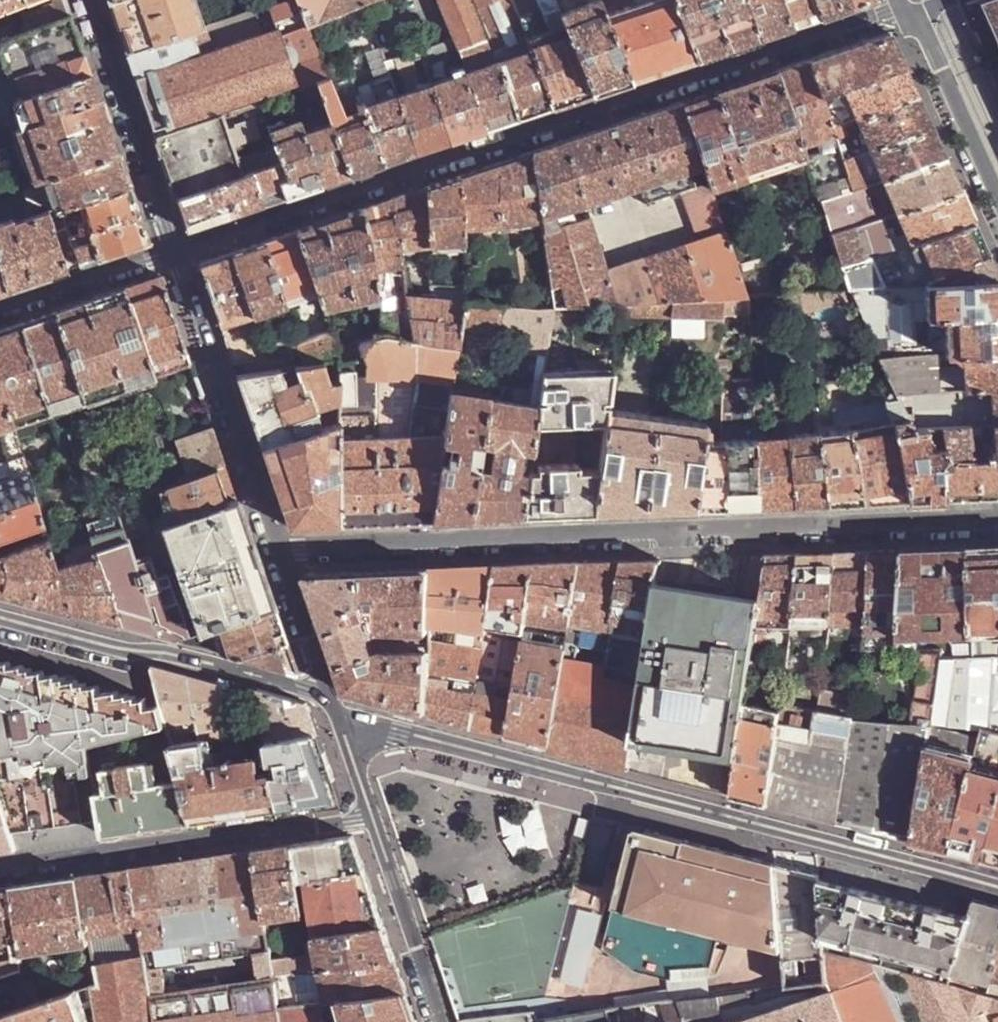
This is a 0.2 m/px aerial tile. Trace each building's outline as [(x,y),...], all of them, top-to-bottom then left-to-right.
[(119,150),(67,0),(24,0),(25,4),(22,12),(26,23),(21,33),(10,37),(1,55),(17,100),(14,108),(16,115),(0,120),(0,193),(3,192),(21,185),(119,150)] [(24,0),(0,0),(0,9),(24,0)] [(109,1),(118,27),(197,0),(112,0),(109,1)] [(118,27),(127,53),(193,31),(206,26),(197,0),(118,27)] [(279,1),(269,5),(276,27),(278,27),(281,32),(287,30),(294,27),(282,0),(279,1)] [(282,0),(294,27),(287,30),(288,32),(293,46),(295,49),(297,53),(299,64),(292,66),(297,81),(298,88),(317,80),(327,76),(307,24),(297,0),(282,0)] [(307,24),(366,0),(297,0),(307,24)] [(453,39),(465,72),(496,61),(471,0),(439,0),(453,39)] [(494,51),(505,47),(517,41),(527,37),(512,0),(474,0),(494,51)] [(527,37),(531,50),(552,105),(576,97),(593,91),(560,10),(556,0),(512,0),(527,37)] [(560,10),(586,0),(556,0),(560,10)] [(560,10),(593,91),(616,84),(631,79),(606,13),(600,0),(586,0),(560,10)] [(606,13),(631,79),(665,67),(667,67),(695,57),(674,0),(644,0),(637,2),(606,13)] [(695,57),(717,50),(730,45),(746,40),(759,36),(745,0),(674,0),(695,57)] [(759,36),(777,30),(792,25),(783,0),(745,0),(759,36)] [(792,25),(807,19),(819,15),(813,0),(783,0),(792,25)] [(819,15),(847,6),(866,0),(813,0),(819,15)] [(997,28),(997,0),(986,0),(997,28)] [(206,26),(193,31),(200,53),(228,43),(221,21),(206,26)] [(200,53),(149,70),(155,88),(161,106),(168,124),(297,81),(292,66),(284,42),(281,35),(281,32),(278,27),(276,27),(228,43),(200,53)] [(193,31),(127,53),(135,75),(149,70),(200,53),(193,31)] [(288,32),(281,35),(284,42),(288,43),(293,46),(288,32)] [(848,46),(810,59),(821,93),(845,85),(907,66),(897,42),(892,32),(848,46)] [(452,39),(418,50),(421,57),(422,59),(455,47),(452,39)] [(517,41),(505,47),(508,57),(521,53),(517,41)] [(288,43),(284,42),(292,66),(299,64),(297,53),(295,49),(293,46),(288,43)] [(418,50),(385,60),(388,68),(397,64),(399,69),(401,71),(412,68),(413,65),(412,60),(421,57),(418,50)] [(508,57),(498,61),(519,116),(539,109),(552,105),(531,50),(521,53),(508,57)] [(792,65),(777,70),(801,144),(816,138),(834,132),(832,126),(821,93),(810,59),(792,65)] [(496,61),(465,72),(464,72),(485,127),(505,121),(519,116),(498,61),(496,61)] [(907,66),(845,85),(858,117),(921,96),(912,75),(907,66)] [(388,68),(355,79),(357,85),(390,74),(388,68)] [(149,70),(135,75),(141,92),(143,92),(155,88),(149,70)] [(777,70),(763,75),(791,160),(805,156),(801,144),(777,70)] [(464,72),(431,83),(452,139),(472,132),(485,127),(464,72)] [(390,74),(357,85),(359,89),(364,106),(397,94),(390,74)] [(738,83),(717,90),(745,176),(791,160),(763,75),(738,83)] [(327,76),(317,80),(321,90),(332,121),(351,173),(371,166),(385,161),(364,106),(359,89),(337,96),(328,76),(327,76)] [(298,88),(289,91),(293,100),(321,90),(317,80),(298,88)] [(431,83),(397,94),(418,150),(438,143),(452,139),(431,83)] [(845,85),(821,93),(832,126),(858,117),(845,85)] [(155,88),(143,92),(144,96),(142,96),(147,108),(148,107),(150,111),(161,106),(155,88)] [(699,96),(683,101),(703,165),(711,186),(711,188),(745,176),(717,90),(699,96)] [(397,94),(364,106),(385,161),(405,155),(418,150),(397,94)] [(921,96),(858,117),(871,148),(936,129),(926,107),(921,96)] [(260,100),(222,113),(234,149),(247,145),(245,139),(251,137),(258,135),(259,133),(259,132),(255,122),(266,119),(260,100)] [(614,125),(592,132),(613,196),(639,187),(690,169),(703,165),(683,101),(650,112),(614,125)] [(150,111),(148,112),(154,129),(168,124),(161,106),(150,111)] [(222,113),(156,135),(168,171),(234,149),(222,113)] [(299,117),(270,129),(273,136),(281,160),(286,175),(280,177),(286,195),(308,187),(323,182),(304,130),(299,117)] [(834,132),(842,157),(854,152),(871,148),(858,117),(832,126),(834,132)] [(266,119),(255,122),(259,132),(259,133),(261,140),(273,136),(270,129),(266,119)] [(332,121),(304,130),(323,182),(340,176),(351,173),(332,121)] [(936,129),(871,148),(884,179),(949,160),(940,140),(936,129)] [(592,132),(533,151),(541,219),(557,214),(585,205),(613,196),(592,132)] [(834,132),(816,138),(821,151),(805,156),(815,187),(849,178),(842,157),(834,132)] [(261,140),(258,141),(267,165),(281,160),(273,136),(261,140)] [(816,138),(801,144),(805,156),(821,151),(816,138)] [(871,148),(854,152),(865,184),(884,179),(871,148)] [(234,149),(168,171),(177,195),(242,173),(240,168),(234,149)] [(130,183),(119,150),(21,185),(32,216),(32,217),(49,211),(60,207),(79,200),(130,183)] [(474,171),(460,176),(464,227),(496,224),(508,223),(541,219),(533,151),(510,159),(496,164),(474,171)] [(854,152),(842,157),(849,178),(853,188),(865,184),(854,152)] [(251,170),(263,202),(278,197),(286,195),(280,177),(286,175),(281,160),(267,165),(251,170)] [(949,160),(884,179),(896,210),(964,192),(954,170),(949,160)] [(249,165),(240,168),(242,173),(251,170),(249,165)] [(690,169),(639,187),(645,204),(684,190),(696,186),(690,169)] [(242,173),(177,195),(188,228),(229,214),(263,202),(251,170),(242,173)] [(440,183),(427,187),(429,244),(465,242),(464,227),(460,176),(440,183)] [(745,176),(711,188),(714,197),(748,186),(745,176)] [(849,178),(815,187),(818,197),(853,188),(849,178)] [(853,188),(818,197),(829,229),(880,214),(896,210),(884,179),(865,184),(853,188)] [(130,183),(79,200),(89,229),(140,211),(130,183)] [(696,186),(684,190),(686,195),(698,191),(696,186)] [(698,191),(686,195),(701,238),(725,230),(714,197),(711,188),(711,186),(698,191)] [(401,196),(393,199),(400,248),(406,247),(429,244),(427,187),(401,196)] [(0,193),(0,221),(12,217),(3,192),(0,193)] [(964,192),(896,210),(905,231),(909,242),(977,223),(968,202),(964,192)] [(375,205),(363,209),(375,271),(390,268),(403,265),(401,253),(400,248),(393,199),(375,205)] [(79,200),(60,207),(67,228),(59,231),(61,238),(59,239),(69,268),(80,264),(70,235),(89,229),(79,200)] [(585,205),(557,214),(560,227),(589,217),(585,205)] [(326,221),(297,231),(317,293),(323,308),(379,295),(375,271),(363,209),(326,221)] [(896,210),(880,214),(886,236),(905,231),(896,210)] [(0,221),(0,265),(8,289),(28,282),(41,278),(58,272),(69,268),(59,239),(56,231),(49,211),(32,217),(32,216),(14,221),(13,217),(12,217),(0,221)] [(89,229),(70,235),(80,264),(92,260),(96,259),(126,249),(150,241),(140,211),(89,229)] [(557,214),(541,219),(543,232),(560,227),(557,214)] [(880,214),(829,229),(840,262),(870,253),(909,242),(905,231),(886,236),(880,214)] [(560,227),(543,232),(550,282),(551,288),(561,287),(569,308),(620,305),(672,301),(721,298),(738,297),(747,296),(742,281),(725,230),(701,238),(607,271),(589,217),(560,227)] [(977,223),(909,242),(925,279),(926,278),(991,254),(983,234),(977,223)] [(277,238),(264,242),(285,304),(317,293),(297,231),(277,238)] [(245,249),(232,253),(253,315),(285,304),(264,242),(245,249)] [(465,242),(429,244),(430,249),(430,256),(466,254),(465,242)] [(909,242),(870,253),(884,287),(925,285),(928,284),(926,278),(925,279),(909,242)] [(407,252),(401,253),(403,265),(405,283),(415,282),(432,281),(430,256),(430,249),(407,252)] [(232,253),(199,265),(220,326),(253,315),(232,253)] [(870,253),(840,262),(849,289),(884,287),(870,253)] [(991,254),(926,278),(928,284),(997,279),(997,269),(995,262),(991,254)] [(403,265),(390,268),(394,294),(395,299),(407,297),(405,283),(403,265)] [(390,268),(375,271),(379,295),(379,297),(394,294),(390,268)] [(776,271),(742,281),(747,296),(773,295),(784,294),(776,271)] [(138,283),(123,288),(153,374),(189,362),(160,276),(138,283)] [(925,285),(925,319),(929,319),(944,318),(945,329),(946,354),(964,353),(997,352),(997,279),(928,284),(925,285)] [(415,282),(405,283),(407,297),(414,298),(413,291),(416,291),(415,282)] [(550,282),(535,283),(536,288),(533,294),(527,297),(521,297),(516,293),(514,287),(497,288),(497,299),(552,300),(551,288),(550,282)] [(465,288),(432,285),(432,299),(462,302),(465,288)] [(884,287),(849,289),(853,300),(879,360),(938,355),(946,354),(945,329),(929,330),(929,319),(925,319),(925,285),(884,287)] [(85,301),(54,312),(83,401),(154,377),(153,374),(123,288),(85,301)] [(801,315),(853,300),(849,289),(798,293),(801,315)] [(784,294),(773,295),(774,312),(775,316),(801,315),(798,293),(784,294)] [(773,295),(747,296),(749,314),(774,312),(773,295)] [(747,296),(738,297),(739,315),(749,314),(747,296)] [(414,298),(407,297),(409,311),(413,341),(456,348),(460,323),(463,304),(462,302),(432,299),(414,298)] [(738,297),(721,298),(719,315),(739,315),(738,297)] [(721,298),(672,301),(669,318),(719,318),(719,315),(721,298)] [(672,301),(620,305),(618,317),(669,318),(672,301)] [(465,304),(461,323),(498,327),(498,325),(501,307),(465,304)] [(537,311),(501,307),(498,325),(550,330),(553,309),(537,311)] [(409,311),(383,316),(386,336),(413,341),(409,311)] [(36,318),(20,323),(49,413),(83,401),(54,312),(36,318)] [(231,358),(233,364),(268,358),(264,347),(253,315),(220,326),(231,358)] [(327,320),(294,330),(296,336),(298,343),(330,332),(327,320)] [(12,425),(49,413),(20,323),(0,330),(0,389),(12,425)] [(550,330),(498,325),(498,327),(494,351),(546,355),(550,330)] [(330,332),(298,343),(301,353),(305,366),(323,363),(339,360),(336,348),(330,332)] [(296,336),(264,347),(268,358),(301,353),(298,343),(296,336)] [(365,360),(365,378),(376,378),(415,378),(451,384),(456,348),(413,341),(386,336),(362,343),(365,360)] [(362,343),(336,348),(339,360),(340,364),(365,360),(362,343)] [(964,353),(964,366),(966,390),(991,389),(997,388),(997,352),(964,353)] [(938,355),(879,360),(894,395),(940,391),(939,368),(938,355)] [(339,425),(339,439),(377,438),(376,378),(365,378),(365,360),(340,364),(339,379),(339,401),(339,425)] [(722,362),(713,362),(710,385),(721,384),(722,382),(722,362)] [(280,370),(237,377),(261,447),(322,429),(318,407),(339,401),(339,379),(331,384),(323,363),(305,366),(295,368),(299,380),(286,385),(280,370)] [(964,366),(939,368),(940,391),(966,390),(964,366)] [(612,371),(543,374),(539,407),(536,426),(560,425),(573,425),(580,425),(586,425),(604,424),(607,411),(612,371)] [(415,378),(376,378),(377,438),(407,438),(415,378)] [(451,384),(415,378),(407,438),(443,436),(449,393),(451,384)] [(752,381),(722,382),(721,384),(721,393),(722,441),(755,441),(752,381)] [(721,384),(710,385),(709,394),(721,393),(721,384)] [(12,425),(0,389),(0,429),(12,425)] [(940,391),(894,395),(896,400),(905,420),(909,431),(926,430),(945,429),(969,428),(995,426),(991,389),(966,390),(940,391)] [(487,399),(449,393),(443,436),(442,444),(455,445),(453,462),(440,461),(432,521),(455,520),(471,519),(478,469),(466,467),(470,444),(481,445),(487,399)] [(885,399),(887,402),(896,400),(894,395),(891,394),(887,395),(885,399)] [(539,407),(487,399),(481,445),(492,448),(489,470),(478,469),(471,519),(500,518),(522,517),(529,473),(518,471),(521,451),(532,452),(536,426),(539,407)] [(882,403),(889,423),(892,423),(905,420),(896,400),(887,402),(882,403)] [(656,417),(607,411),(604,424),(599,470),(593,514),(623,513),(645,512),(656,417)] [(705,424),(656,417),(645,512),(673,511),(695,510),(703,442),(705,424)] [(785,419),(772,421),(773,439),(787,438),(785,419)] [(892,423),(909,501),(928,500),(944,500),(943,465),(950,464),(948,449),(930,450),(926,430),(909,431),(905,420),(892,423)] [(889,423),(849,431),(862,503),(888,502),(909,501),(892,423),(889,423)] [(0,429),(0,481),(27,472),(12,425),(0,429)] [(322,429),(261,447),(289,527),(339,524),(339,439),(339,425),(322,429)] [(573,425),(560,425),(561,465),(574,465),(573,425)] [(995,426),(969,428),(976,463),(996,462),(995,426)] [(969,428),(945,429),(948,449),(950,464),(976,463),(969,428)] [(224,465),(212,429),(176,442),(185,467),(188,477),(224,465)] [(849,431),(817,435),(827,504),(848,504),(862,503),(849,431)] [(817,435),(787,438),(795,506),(815,505),(827,504),(817,435)] [(377,438),(339,439),(339,524),(366,523),(413,522),(432,521),(440,461),(442,444),(443,436),(407,438),(377,438)] [(773,439),(755,441),(759,507),(781,506),(795,506),(787,438),(773,439)] [(722,441),(703,442),(695,510),(713,509),(724,509),(722,441)] [(755,441),(722,441),(724,509),(745,508),(759,507),(755,441)] [(478,469),(481,445),(470,444),(466,467),(478,469)] [(996,462),(976,463),(950,464),(943,465),(944,500),(981,498),(997,498),(997,462),(996,462)] [(175,482),(164,486),(175,522),(237,501),(224,465),(188,477),(175,482)] [(537,471),(529,471),(529,473),(522,517),(561,516),(593,514),(599,470),(578,470),(577,465),(574,465),(561,465),(536,466),(537,471)] [(185,467),(171,472),(175,482),(188,477),(185,467)] [(42,525),(27,472),(0,481),(0,539),(42,525)] [(127,499),(114,503),(117,515),(121,528),(125,540),(142,534),(160,527),(175,522),(164,486),(127,499)] [(124,488),(111,493),(112,500),(114,503),(127,499),(124,488)] [(175,522),(160,527),(187,604),(196,631),(211,627),(273,607),(237,501),(175,522)] [(117,515),(85,525),(89,538),(121,528),(117,515)] [(121,528),(89,538),(96,558),(118,626),(156,637),(139,583),(125,540),(121,528)] [(142,534),(125,540),(139,583),(158,577),(142,534)] [(26,601),(56,609),(67,612),(55,570),(46,539),(0,554),(0,594),(26,601)] [(970,548),(973,635),(984,635),(997,634),(997,547),(970,548)] [(935,549),(904,551),(901,632),(901,636),(918,636),(973,635),(970,548),(935,549)] [(886,551),(872,552),(870,608),(867,623),(866,631),(901,632),(904,551),(886,551)] [(851,553),(835,553),(830,621),(867,623),(870,608),(872,552),(851,553)] [(814,554),(800,555),(792,625),(830,622),(830,621),(835,553),(814,554)] [(792,625),(800,555),(781,555),(768,556),(762,601),(758,625),(792,626),(792,625)] [(96,558),(55,570),(67,612),(95,620),(118,626),(96,558)] [(637,561),(622,562),(613,620),(647,628),(654,584),(658,560),(637,561)] [(598,563),(579,564),(569,623),(612,629),(613,620),(622,562),(598,563)] [(554,565),(535,565),(526,619),(568,627),(569,623),(579,564),(554,565)] [(512,566),(496,567),(485,628),(491,629),(524,635),(526,619),(535,565),(512,566)] [(444,569),(429,570),(428,624),(485,631),(485,628),(496,567),(477,568),(444,569)] [(392,571),(360,572),(361,598),(374,637),(391,635),(427,632),(428,624),(429,570),(392,571)] [(306,576),(305,578),(324,631),(336,667),(370,660),(364,641),(374,637),(361,598),(360,572),(308,575),(306,576)] [(158,577),(139,583),(156,637),(170,641),(188,634),(178,607),(176,601),(175,601),(166,575),(158,577)] [(636,695),(629,743),(704,756),(727,594),(690,589),(654,584),(647,628),(636,695)] [(727,594),(704,756),(737,761),(746,703),(750,674),(758,625),(762,601),(742,597),(727,594)] [(187,604),(178,607),(188,634),(196,631),(187,604)] [(273,607),(211,627),(220,654),(293,674),(295,674),(296,673),(296,671),(273,607)] [(568,627),(526,619),(524,635),(522,643),(564,650),(568,627)] [(647,628),(613,620),(612,629),(602,688),(636,695),(647,628)] [(612,629),(569,623),(568,627),(564,650),(559,681),(602,688),(612,629)] [(481,650),(476,683),(515,689),(522,643),(524,635),(491,629),(490,634),(485,634),(484,637),(481,650)] [(901,632),(866,631),(863,651),(901,652),(901,636),(901,632)] [(442,642),(452,644),(453,635),(443,633),(442,642)] [(984,635),(985,658),(997,658),(997,634),(984,635)] [(391,635),(374,637),(377,647),(392,645),(391,635)] [(984,635),(973,635),(973,659),(985,658),(984,635)] [(474,636),(472,648),(481,650),(484,637),(474,636)] [(918,636),(901,636),(901,652),(917,652),(918,636)] [(442,642),(427,639),(427,642),(427,651),(426,672),(476,683),(481,650),(472,648),(452,644),(442,642)] [(564,650),(522,643),(515,689),(513,701),(507,737),(531,743),(548,747),(559,681),(564,650)] [(392,645),(377,647),(381,657),(393,655),(392,645)] [(370,660),(336,667),(342,683),(345,693),(370,700),(411,712),(425,716),(426,685),(426,672),(427,651),(420,652),(393,655),(381,657),(381,658),(370,660)] [(942,653),(922,652),(911,724),(931,724),(941,661),(942,653)] [(985,658),(973,659),(941,661),(931,724),(980,731),(981,730),(997,734),(997,658),(985,658)] [(0,662),(0,801),(0,802),(11,834),(102,819),(89,744),(168,726),(163,706),(0,662)] [(220,685),(152,666),(163,706),(168,726),(196,722),(199,742),(207,741),(228,737),(225,709),(222,685),(220,685)] [(219,679),(220,685),(222,685),(225,709),(235,707),(261,704),(262,704),(260,690),(219,679)] [(602,688),(559,681),(548,747),(547,751),(569,756),(589,762),(602,688)] [(515,689),(476,683),(474,694),(513,701),(515,689)] [(474,694),(426,685),(425,716),(425,718),(447,724),(468,729),(474,694)] [(636,695),(602,688),(589,762),(624,770),(629,743),(636,695)] [(306,702),(260,690),(262,704),(261,704),(266,731),(268,743),(317,735),(311,715),(306,702)] [(513,701),(474,694),(468,729),(485,734),(507,739),(507,737),(513,701)] [(855,703),(819,698),(816,711),(853,717),(855,703)] [(779,723),(780,711),(746,703),(737,761),(731,796),(752,801),(766,805),(779,723)] [(816,711),(781,704),(780,711),(779,723),(814,730),(816,711)] [(235,707),(225,709),(228,737),(230,749),(257,745),(255,731),(240,733),(235,707)] [(779,723),(766,805),(804,814),(836,822),(853,719),(853,717),(816,711),(814,730),(779,723)] [(853,719),(836,822),(877,833),(913,841),(927,747),(930,727),(931,724),(911,724),(853,719)] [(978,740),(980,731),(931,724),(930,727),(978,740)] [(102,819),(105,837),(195,823),(173,746),(168,726),(89,744),(102,819)] [(930,727),(927,747),(973,759),(978,740),(930,727)] [(971,769),(997,775),(997,734),(981,730),(980,731),(978,740),(973,759),(971,769)] [(266,731),(255,731),(257,745),(268,743),(266,731)] [(264,769),(276,768),(283,810),(340,801),(333,779),(321,745),(317,735),(268,743),(257,745),(264,769)] [(199,742),(173,746),(195,823),(283,810),(276,768),(264,769),(257,745),(258,758),(231,762),(210,765),(207,741),(199,742)] [(257,745),(230,749),(231,762),(258,758),(257,745)] [(973,759),(927,747),(913,841),(935,847),(951,851),(971,769),(973,759)] [(971,769),(951,851),(981,859),(997,863),(997,775),(971,769)] [(16,850),(11,834),(0,802),(0,853),(16,850)] [(640,834),(630,832),(627,846),(636,849),(640,834)] [(778,870),(640,834),(636,849),(627,846),(599,955),(624,969),(631,956),(675,968),(678,982),(708,979),(720,940),(783,952),(778,870)] [(352,835),(290,845),(296,881),(306,879),(364,870),(356,849),(352,835)] [(290,845),(253,851),(264,919),(301,914),(296,881),(290,845)] [(253,851),(127,870),(139,929),(143,949),(266,929),(264,919),(253,851)] [(818,875),(777,864),(778,870),(783,952),(785,986),(826,982),(823,951),(818,879),(818,875)] [(127,870),(77,878),(89,938),(139,929),(127,870)] [(364,870),(306,879),(315,936),(383,925),(364,870)] [(77,878),(11,888),(21,946),(23,956),(91,943),(89,938),(77,878)] [(853,888),(818,879),(823,951),(870,963),(902,970),(949,984),(953,971),(969,917),(968,917),(938,909),(903,901),(895,899),(853,888)] [(0,889),(0,950),(21,946),(11,888),(0,889)] [(973,899),(968,917),(969,917),(953,971),(975,977),(991,981),(992,977),(997,958),(997,906),(990,904),(973,899)] [(301,914),(264,919),(266,929),(270,958),(307,954),(305,937),(301,914)] [(383,925),(315,936),(321,968),(394,959),(383,925)] [(139,929),(89,938),(91,943),(92,943),(96,964),(144,956),(143,949),(139,929)] [(266,929),(143,949),(144,956),(152,997),(273,977),(273,974),(270,958),(266,929)] [(823,951),(826,982),(830,993),(841,1021),(898,1021),(870,963),(823,951)] [(307,954),(270,958),(273,974),(294,971),(310,969),(307,954)] [(96,964),(100,984),(93,985),(98,1021),(157,1021),(152,997),(144,956),(96,964)] [(633,974),(667,984),(678,982),(675,968),(631,956),(624,969),(633,974)] [(0,963),(0,978),(10,975),(25,970),(23,959),(0,963)] [(394,959),(321,968),(324,991),(326,1002),(340,1000),(406,992),(394,959)] [(25,970),(10,975),(22,1009),(43,1002),(38,980),(27,982),(25,970)] [(902,970),(926,1021),(974,1021),(971,1015),(989,1007),(997,1021),(997,998),(971,990),(949,984),(902,970)] [(273,974),(273,977),(278,1008),(299,1005),(299,998),(294,971),(273,974)] [(975,977),(953,971),(949,984),(971,990),(975,977)] [(152,997),(157,1021),(280,1021),(278,1008),(273,977),(152,997)] [(717,994),(720,1011),(684,1017),(685,1021),(744,1021),(830,993),(826,982),(785,986),(717,994)] [(78,990),(43,1002),(22,1009),(0,1017),(0,1021),(88,1021),(78,990)] [(321,995),(299,998),(299,1005),(321,1003),(326,1002),(324,991),(320,991),(321,995)] [(340,1000),(346,1021),(416,1021),(406,992),(340,1000)] [(744,1021),(841,1021),(830,993),(744,1021)] [(717,994),(678,999),(684,1017),(720,1011),(717,994)] [(662,1001),(668,1021),(685,1021),(684,1017),(678,999),(662,1001)] [(321,1003),(327,1021),(346,1021),(340,1000),(326,1002),(321,1003)] [(278,1008),(280,1021),(327,1021),(321,1003),(299,1005),(278,1008)] [(608,1009),(612,1021),(626,1021),(621,1007),(608,1009)] [(546,1020),(547,1021),(612,1021),(608,1009),(546,1020)] [(465,1021),(547,1021),(546,1020),(537,1021),(534,1013),(465,1021)]
